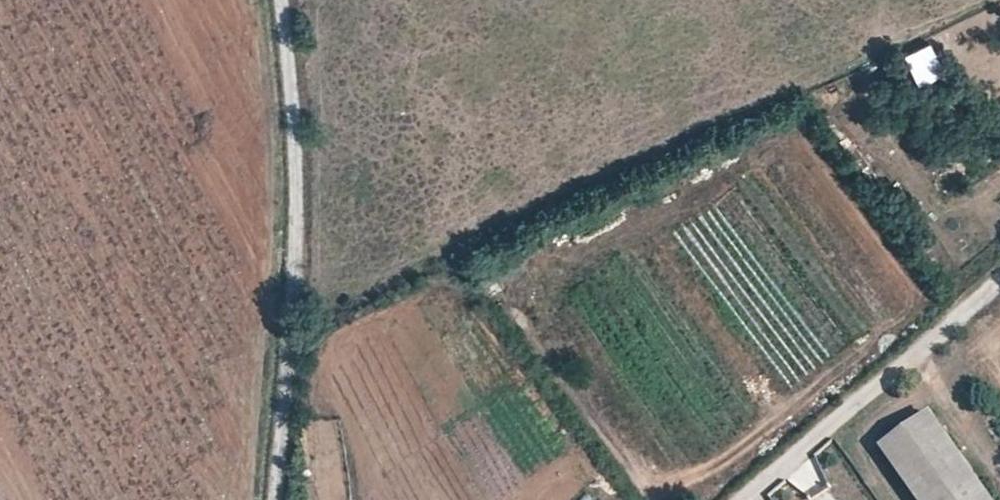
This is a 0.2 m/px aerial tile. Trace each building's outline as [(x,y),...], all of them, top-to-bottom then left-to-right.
[(877,443),(917,499),(991,499),(927,408),(877,443)]
